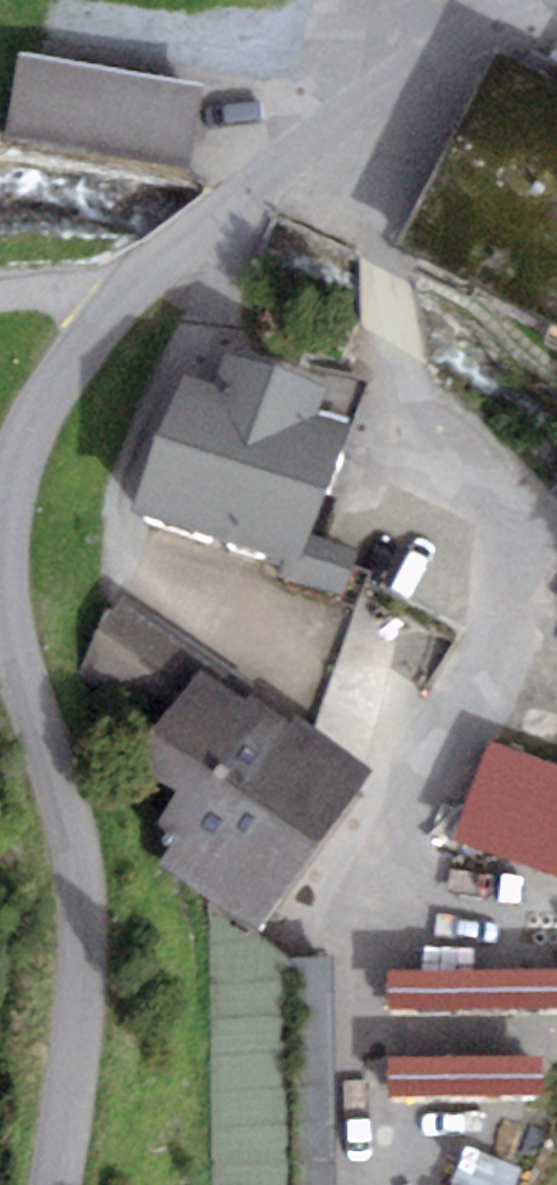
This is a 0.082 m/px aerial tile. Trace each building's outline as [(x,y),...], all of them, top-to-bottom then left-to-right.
[(395,246),(556,323),(556,83),(489,51),(395,246)] [(206,88),(19,52),(3,137),(190,173),(206,88)] [(178,371),(134,511),(284,558),(298,562),(307,534),(342,422),(319,415),(328,387),(224,355),(215,382),(178,371)] [(293,579),(344,595),(358,550),(307,534),(298,562),(284,558),(278,575),(293,579)] [(195,665),(219,682),(231,665),(120,595),(77,675),(149,729),(195,665)] [(158,826),(175,838),(159,861),(260,933),(371,771),(272,701),(268,708),(251,696),(246,702),(219,682),(195,665),(149,729),(129,758),(180,794),(158,826)] [(487,741),(453,834),(556,872),(556,767),(487,741)] [(390,1127),(545,1127),(546,1045),(556,1045),(556,998),(391,997),(390,1127)] [(517,1184),(468,1168),(463,1184),(517,1184)]
